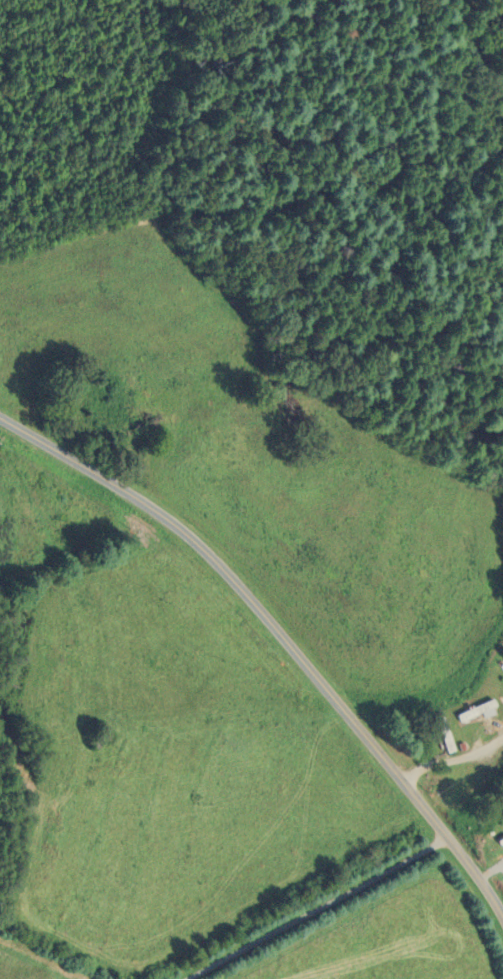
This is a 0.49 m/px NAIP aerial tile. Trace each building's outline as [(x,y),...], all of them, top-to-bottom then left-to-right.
[(486,708),(482,698),(446,713),(450,723),(486,708)] [(446,749),(433,715),(425,718),(438,752),(446,749)]
